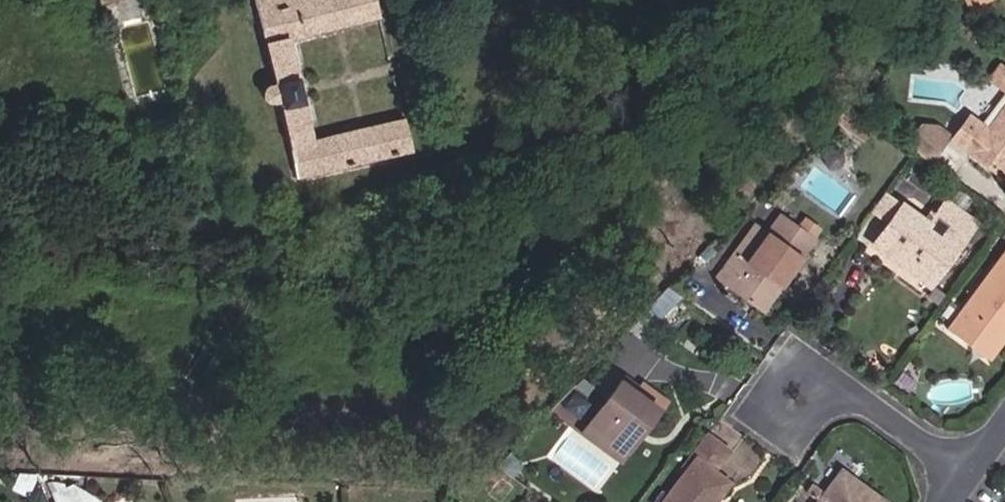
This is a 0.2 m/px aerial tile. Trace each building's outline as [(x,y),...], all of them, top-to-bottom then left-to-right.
[(375,0),(254,0),(274,85),(269,86),(265,88),(263,92),(263,96),(264,100),(268,102),(272,103),(277,101),(295,178),(412,151),(405,119),(312,142),(288,38),(379,17),(375,0)] [(987,0),(965,0),(969,8),(987,1),(987,0)] [(999,66),(989,80),(1004,92),(1004,70),(999,66)] [(988,130),(975,120),(969,128),(962,124),(951,139),(1002,176),(1004,172),(1004,106),(988,130)] [(969,128),(975,120),(968,116),(962,124),(969,128)] [(929,163),(946,139),(928,126),(920,126),(905,147),(929,163)] [(889,221),(899,209),(884,198),(875,210),(889,221)] [(929,286),(975,223),(944,201),(927,223),(902,205),(899,209),(889,221),(872,244),(899,264),(903,260),(910,265),(906,270),(929,286)] [(777,288),(813,239),(811,237),(817,229),(805,220),(799,229),(781,216),(766,236),(746,263),(734,255),(716,279),(755,307),(772,285),(777,288)] [(746,263),(766,236),(754,227),(734,255),(746,263)] [(947,330),(969,346),(975,338),(987,347),(1004,322),(1004,250),(947,330)] [(906,270),(910,265),(903,260),(899,264),(906,270)] [(760,311),(777,288),(772,285),(755,307),(760,311)] [(659,318),(679,298),(681,296),(667,286),(647,307),(659,318)] [(1004,335),(1004,322),(987,347),(975,338),(969,346),(987,360),(1004,335)] [(659,417),(669,402),(643,383),(636,393),(620,381),(623,377),(610,368),(595,388),(607,397),(581,433),(619,461),(629,447),(621,441),(633,425),(641,431),(654,413),(659,417)] [(629,447),(641,431),(633,425),(621,441),(629,447)] [(726,483),(711,472),(727,451),(706,436),(691,458),(694,460),(687,470),(667,497),(661,492),(653,501),(712,501),(726,483)] [(512,478),(518,468),(517,461),(507,455),(496,467),(512,478)] [(687,470),(694,460),(691,458),(683,468),(687,470)] [(885,499),(841,467),(821,493),(816,500),(814,501),(883,501),(885,499)] [(99,500),(72,483),(64,487),(63,485),(56,484),(46,484),(54,501),(95,501),(99,500)] [(816,500),(821,493),(812,486),(806,493),(816,500)]
